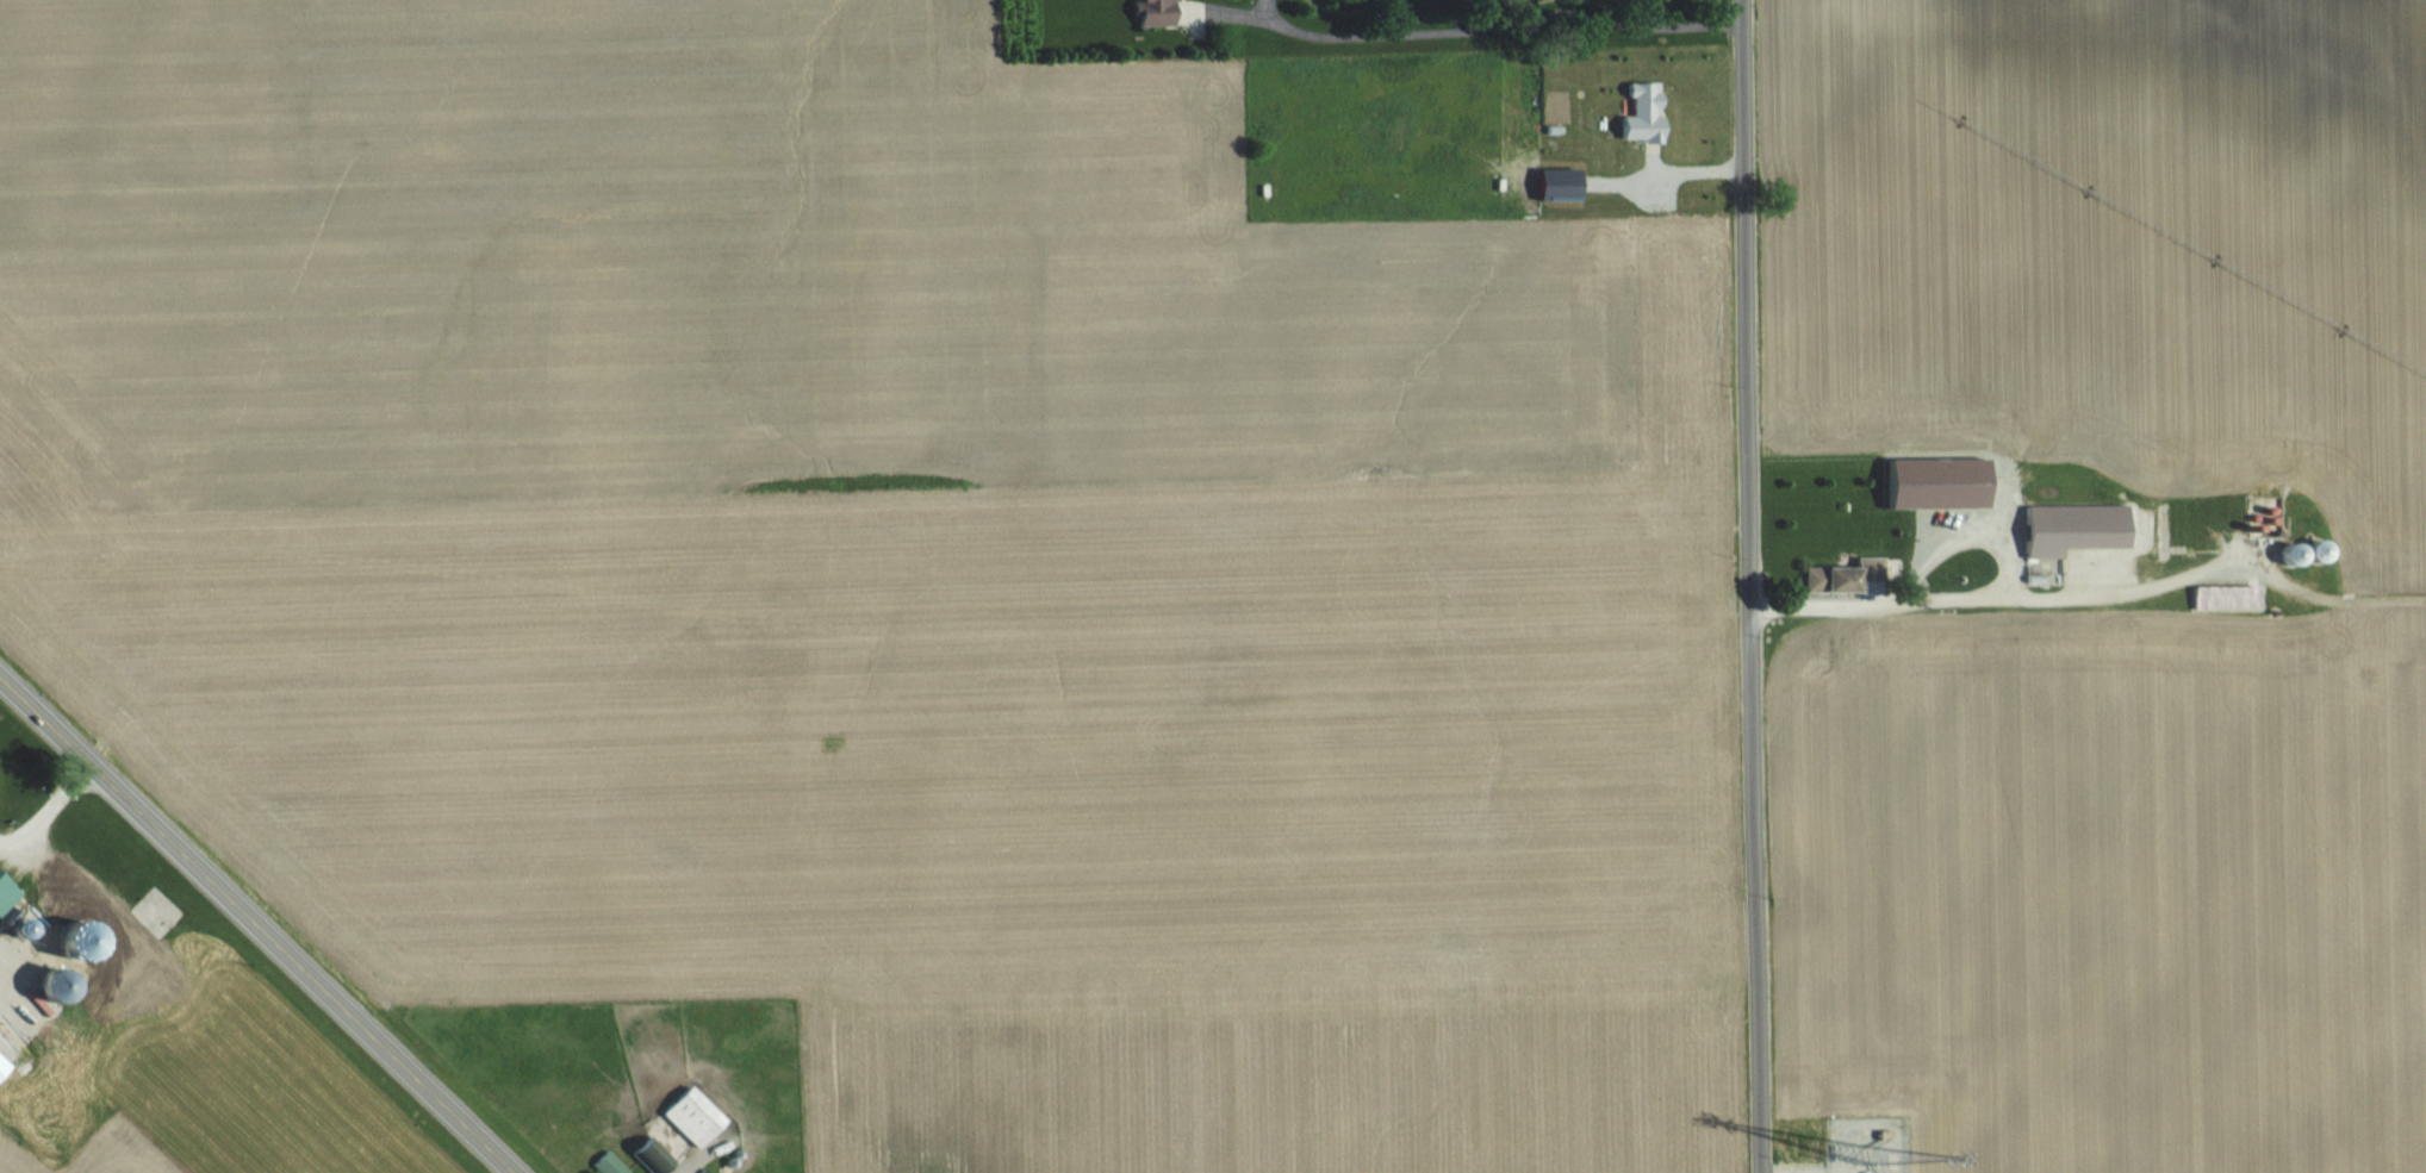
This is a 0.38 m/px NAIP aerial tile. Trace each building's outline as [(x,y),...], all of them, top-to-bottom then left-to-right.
[(1169,3),(1173,1),(1173,0),(1132,0),(1132,26),(1169,25),(1169,3)] [(1626,83),(1626,115),(1618,115),(1618,140),(1657,141),(1657,83),(1626,83)] [(2281,455),(2245,455),(2245,537),(2281,537),(2281,455)] [(1980,463),(1906,463),(1906,508),(1980,508),(1980,463)] [(2061,549),(2125,549),(2126,505),(2023,504),(2023,558),(2061,558),(2061,549)] [(1804,592),(1856,592),(1856,564),(1804,564),(1804,592)] [(2192,585),(2192,610),(2237,610),(2237,585),(2192,585)] [(45,924),(76,957),(112,924),(81,890),(45,924)] [(44,1005),(65,988),(46,964),(25,981),(44,1005)] [(722,1120),(686,1084),(659,1112),(695,1147),(722,1120)] [(646,1132),(628,1149),(652,1172),(660,1172),(674,1160),(646,1132)] [(1887,1172),(1888,1172),(1900,1162),(1879,1138),(1866,1149),(1887,1172)] [(601,1172),(626,1172),(629,1170),(606,1148),(591,1163),(601,1172)]
